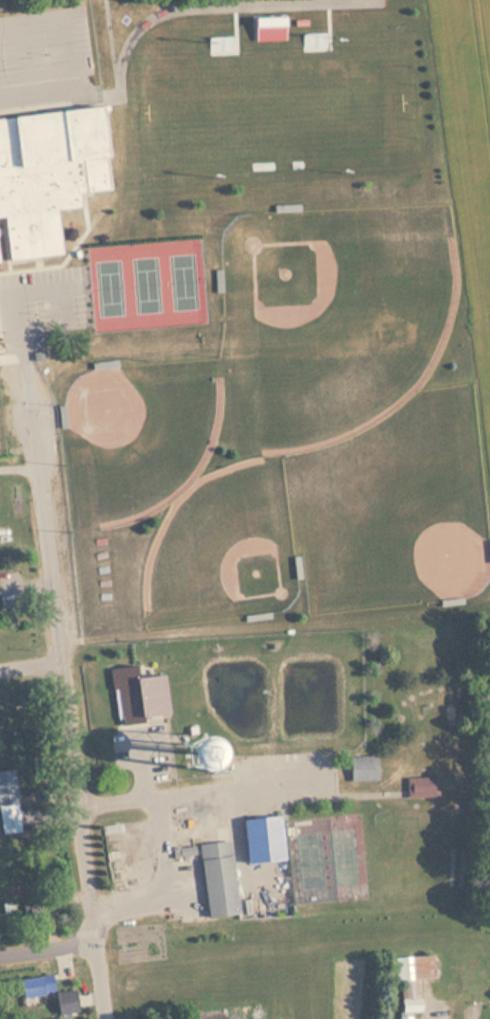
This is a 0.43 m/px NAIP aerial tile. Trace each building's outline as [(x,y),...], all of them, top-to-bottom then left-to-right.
[(0,108),(0,254),(58,248),(53,202),(75,200),(78,185),(108,182),(99,97),(0,108)] [(110,668),(116,722),(167,716),(162,673),(134,677),(132,665),(110,668)] [(185,767),(180,768),(175,766),(171,764),(169,760),(167,756),(167,751),(168,746),(171,743),(175,740),(180,738),(185,739),(189,740),(193,744),(195,748),(196,753),(195,758),(193,762),(189,765),(185,767)] [(349,756),(349,781),(377,781),(377,756),(349,756)] [(14,770),(0,771),(0,833),(20,831),(14,770)] [(439,797),(439,778),(407,778),(407,797),(439,797)] [(283,860),(279,816),(244,818),(247,862),(283,860)] [(199,843),(206,917),(238,914),(231,840),(199,843)] [(43,924),(43,900),(20,900),(20,924),(43,924)] [(420,977),(436,977),(435,954),(396,956),(398,1012),(421,1011),(420,977)] [(54,994),(54,975),(19,976),(19,994),(54,994)] [(59,1014),(78,1010),(74,989),(54,993),(59,1014)]
